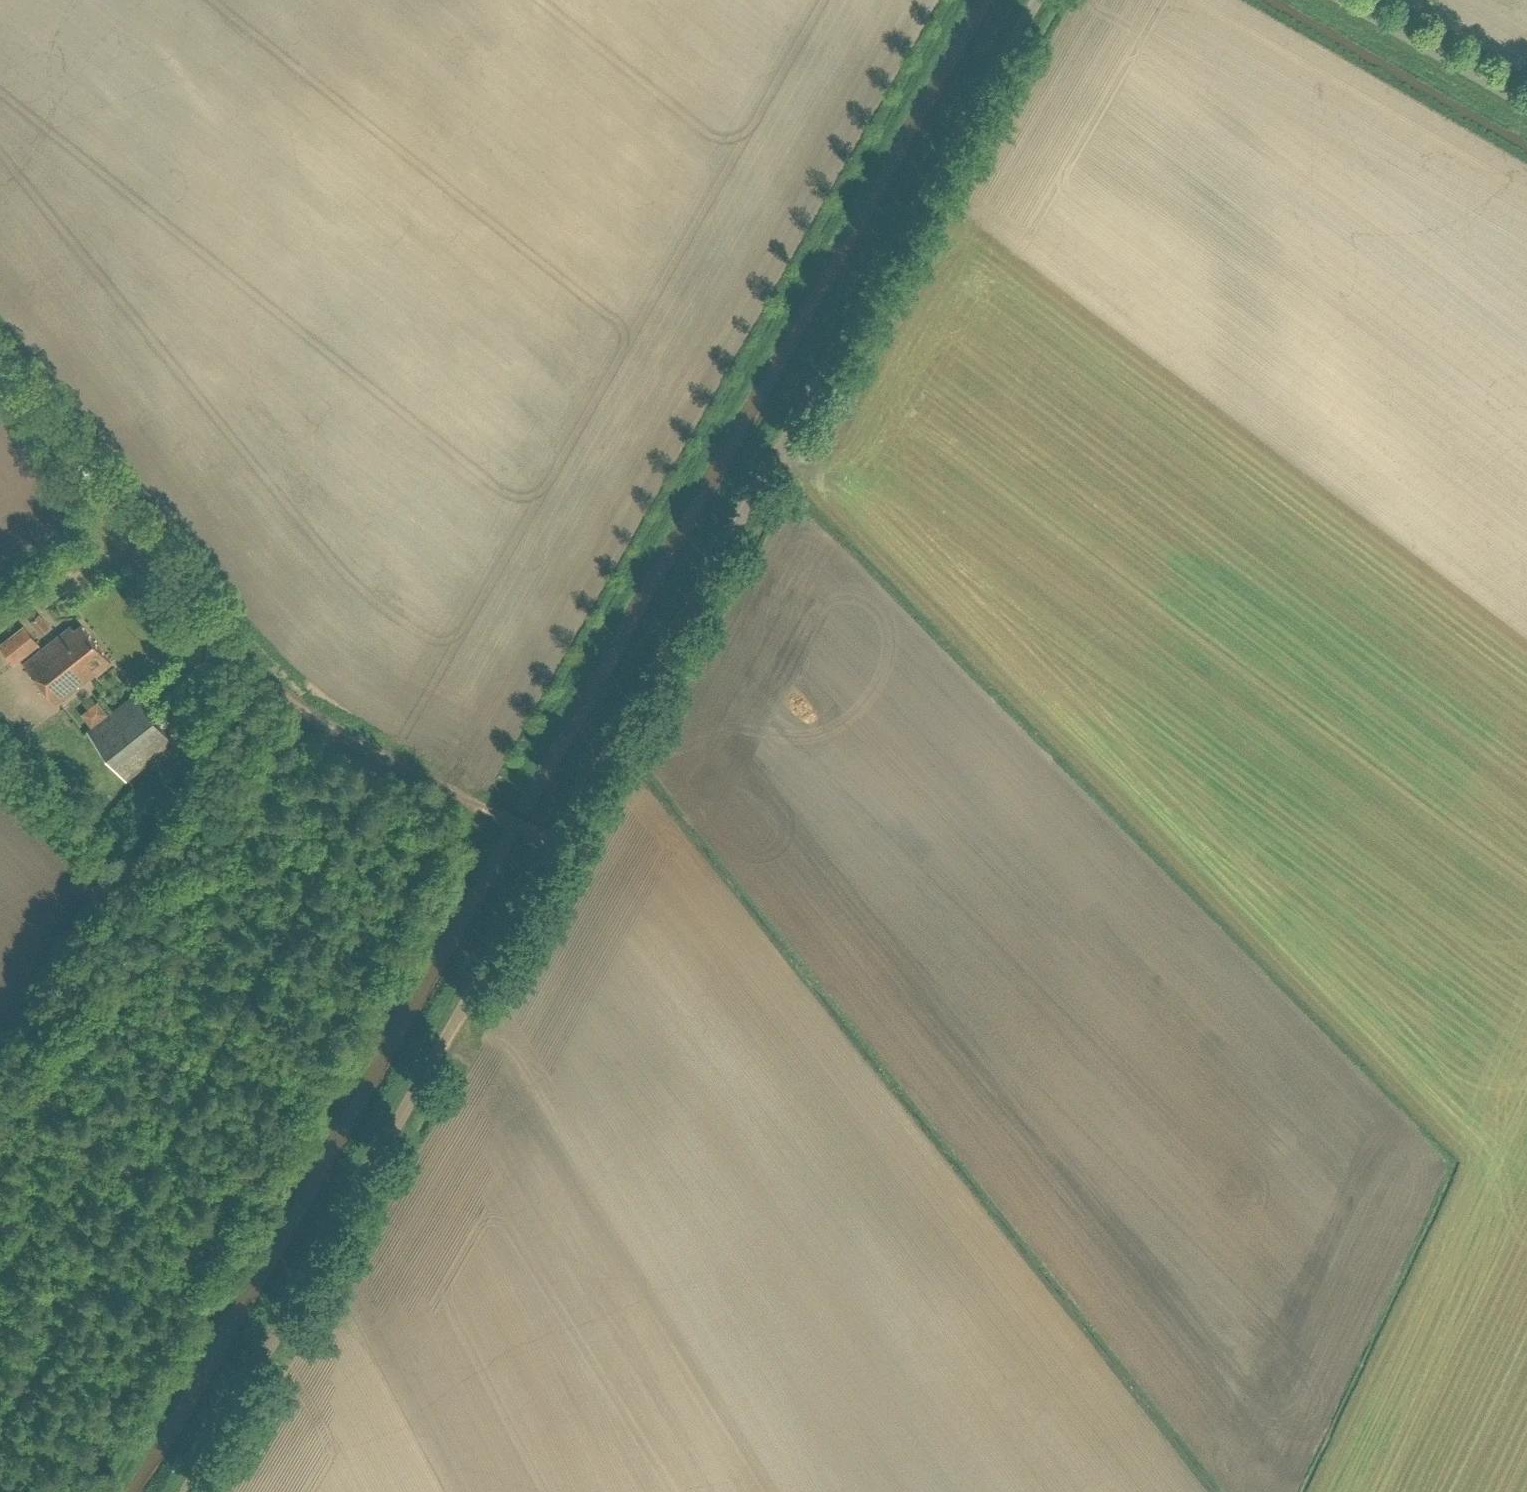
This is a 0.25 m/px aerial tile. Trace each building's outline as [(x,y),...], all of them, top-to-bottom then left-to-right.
[(41,634),(51,626),(41,613),(31,621),(41,634)] [(70,625),(22,663),(56,707),(112,663),(81,623),(74,629),(70,625)] [(26,624),(1,643),(15,661),(40,642),(26,624)] [(93,730),(87,735),(125,783),(175,744),(137,696),(109,718),(93,730)] [(98,704),(83,716),(93,730),(109,718),(98,704)]
